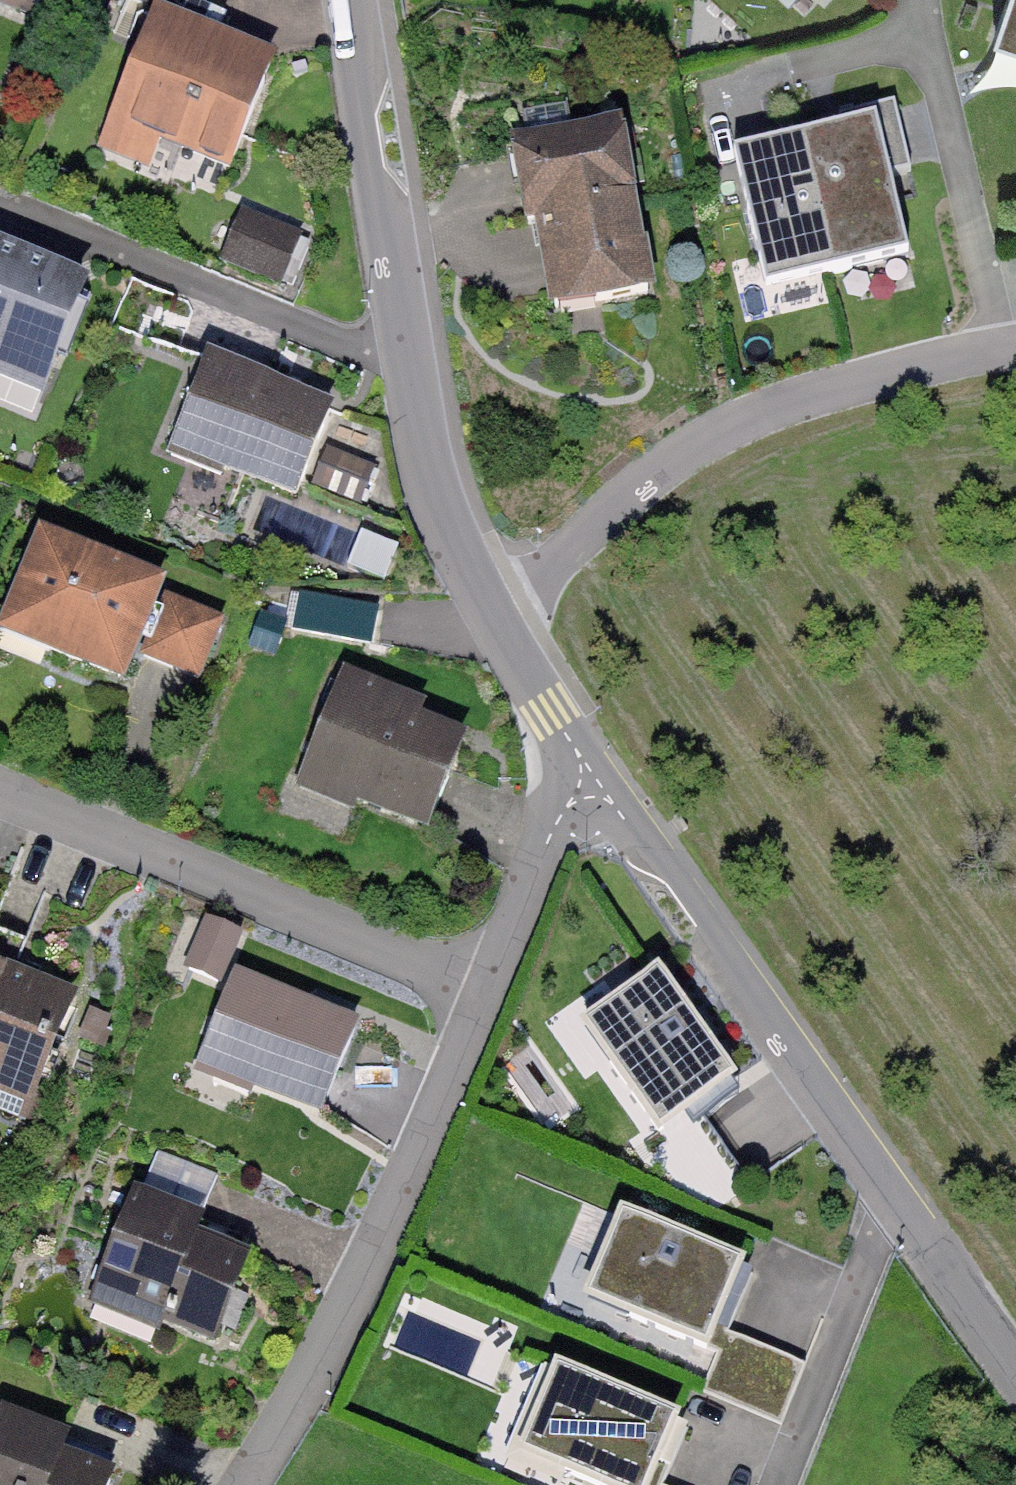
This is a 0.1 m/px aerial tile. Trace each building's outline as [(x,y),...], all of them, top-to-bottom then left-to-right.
[(32,28),(43,0),(0,0),(0,15),(32,28)] [(989,29),(1015,37),(1015,0),(998,0),(989,29)] [(276,56),(152,7),(104,129),(229,177),(276,56)] [(917,259),(880,108),(741,142),(778,293),(917,259)] [(638,214),(620,125),(514,146),(532,236),(638,214)] [(301,228),(239,204),(218,258),(280,282),(301,228)] [(656,304),(638,214),(532,236),(550,325),(656,304)] [(0,237),(0,361),(51,379),(90,269),(0,237)] [(332,401),(208,350),(171,438),(295,489),(332,401)] [(172,579),(39,528),(1,626),(135,677),(172,579)] [(382,610),(295,594),(288,633),(375,649),(382,610)] [(472,730),(337,676),(298,774),(432,828),(472,730)] [(0,913),(0,985),(25,923),(0,913)] [(242,930),(204,916),(183,971),(221,985),(242,930)] [(25,923),(0,985),(0,1075),(67,1102),(123,963),(25,923)] [(732,1079),(654,965),(570,1021),(647,1136),(732,1079)] [(357,1019),(229,969),(193,1061),(321,1112),(357,1019)] [(260,1219),(138,1176),(92,1304),(214,1347),(260,1219)] [(749,1268),(614,1211),(575,1301),(710,1358),(749,1268)] [(481,1340),(406,1307),(391,1342),(466,1375),(481,1340)] [(546,1365),(513,1441),(615,1484),(659,1484),(685,1425),(546,1365)] [(122,1458),(4,1412),(0,1423),(0,1484),(111,1484),(122,1458)]
